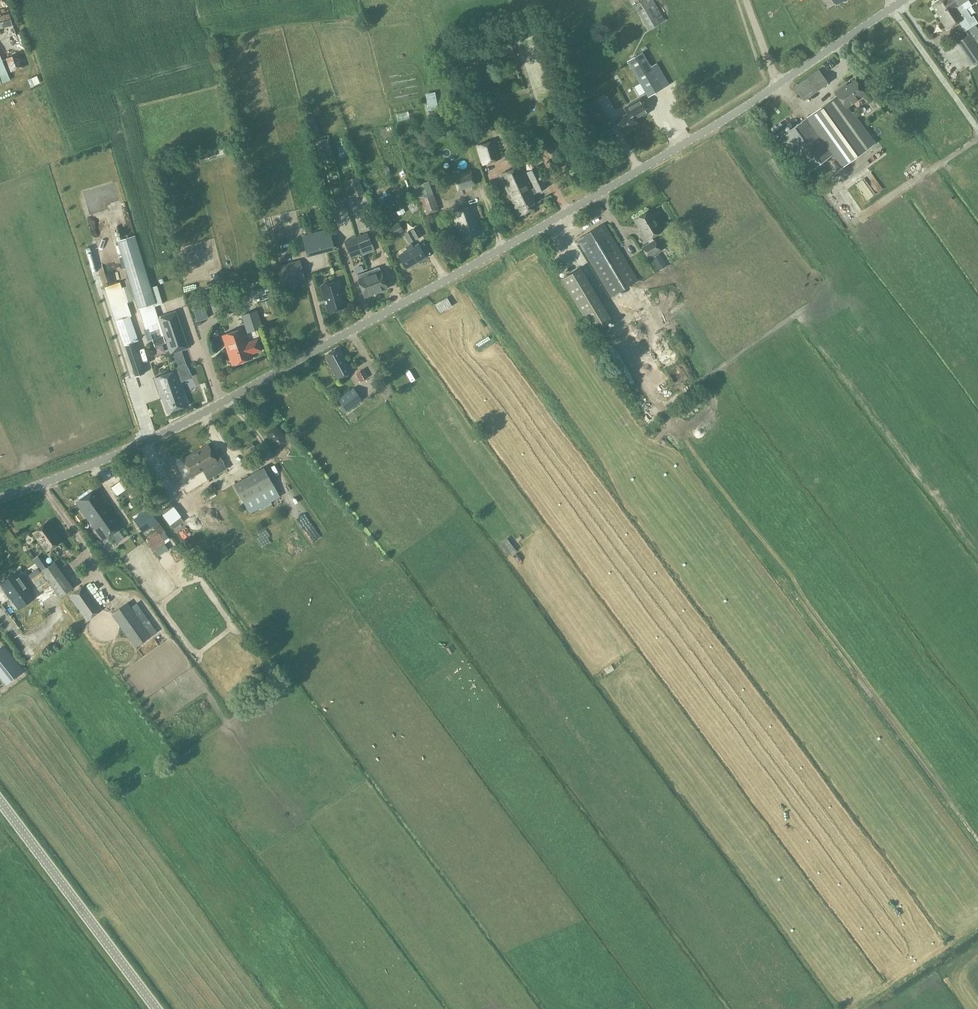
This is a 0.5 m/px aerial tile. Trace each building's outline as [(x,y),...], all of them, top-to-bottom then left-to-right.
[(649,30),(665,20),(654,0),(642,0),(634,5),(649,30)] [(944,0),(941,0),(933,6),(947,29),(965,18),(961,12),(956,15),(950,7),(949,8),(944,0)] [(949,8),(950,7),(956,15),(961,12),(965,18),(971,28),(968,30),(975,40),(977,44),(977,23),(973,15),(971,16),(966,9),(972,5),(969,0),(967,1),(967,0),(944,0),(949,8)] [(523,39),(525,45),(535,42),(533,36),(523,39)] [(975,40),(963,48),(975,64),(977,62),(977,45),(975,40)] [(3,85),(2,83),(11,79),(0,52),(0,86),(3,85)] [(640,95),(645,92),(648,97),(669,85),(657,63),(651,66),(643,52),(627,61),(628,62),(623,65),(640,95)] [(24,68),(19,54),(6,59),(11,73),(24,68)] [(545,94),(539,59),(522,62),(523,67),(532,65),(535,83),(529,84),(532,96),(545,94)] [(947,64),(942,68),(949,77),(954,73),(947,64)] [(804,101),(829,83),(819,69),(794,87),(804,101)] [(491,116),(484,94),(481,95),(476,74),(469,76),(481,119),(491,116)] [(844,79),(834,85),(837,90),(847,85),(844,79)] [(780,136),(807,173),(834,153),(843,166),(876,142),(853,110),(851,112),(847,107),(865,94),(855,80),(843,89),(842,88),(835,93),(837,96),(780,136)] [(630,102),(636,98),(630,87),(623,90),(630,102)] [(434,90),(424,92),(428,110),(438,108),(434,90)] [(589,113),(600,107),(596,100),(585,106),(589,113)] [(629,110),(631,112),(617,120),(624,133),(638,125),(635,120),(648,113),(642,102),(629,110)] [(319,159),(329,156),(325,139),(315,141),(319,159)] [(502,159),(496,140),(476,146),(482,165),(502,159)] [(534,188),(532,189),(526,176),(521,166),(500,176),(512,201),(519,215),(538,205),(533,195),(547,188),(537,167),(526,172),(534,188)] [(470,171),(454,175),(457,187),(473,184),(470,171)] [(550,186),(557,184),(554,174),(547,176),(550,186)] [(365,194),(358,176),(346,181),(353,198),(365,194)] [(439,211),(432,192),(420,196),(426,215),(439,211)] [(481,233),(473,206),(453,212),(462,239),(481,233)] [(651,237),(662,230),(657,221),(656,222),(650,211),(635,219),(647,239),(648,239),(650,243),(643,247),(649,257),(660,250),(654,240),(654,241),(651,237)] [(394,237),(404,231),(399,223),(389,229),(394,237)] [(605,223),(576,240),(611,297),(639,280),(605,223)] [(423,236),(417,227),(405,234),(410,243),(423,236)] [(320,231),(326,252),(335,250),(329,228),(320,231)] [(356,237),(360,248),(371,244),(367,233),(356,237)] [(307,257),(315,255),(310,234),(302,236),(307,257)] [(138,308),(156,303),(134,235),(117,240),(138,308)] [(360,248),(356,237),(345,241),(349,253),(360,248)] [(425,257),(418,245),(399,256),(406,268),(425,257)] [(652,266),(661,260),(658,255),(649,261),(652,266)] [(282,288),(306,282),(301,260),(276,266),(282,288)] [(379,267),(369,271),(376,293),(387,289),(381,272),(379,267)] [(562,279),(593,331),(610,320),(579,268),(562,279)] [(376,293),(369,271),(357,275),(359,280),(365,297),(376,293)] [(346,307),(338,281),(322,286),(329,312),(346,307)] [(132,316),(120,282),(105,287),(136,377),(145,374),(134,342),(138,341),(130,317),(132,316)] [(219,289),(223,300),(235,296),(231,285),(219,289)] [(209,294),(202,295),(204,307),(210,306),(209,294)] [(440,313),(452,306),(448,298),(435,305),(440,313)] [(228,312),(236,310),(233,300),(225,303),(228,312)] [(217,303),(219,311),(225,309),(222,301),(217,303)] [(145,309),(139,310),(143,323),(149,321),(148,320),(156,318),(155,314),(147,316),(145,309)] [(247,332),(247,333),(260,329),(263,328),(258,310),(242,315),(247,332)] [(189,349),(176,311),(158,318),(171,355),(189,349)] [(652,349),(664,343),(650,314),(638,320),(652,349)] [(242,329),(223,336),(232,364),(253,358),(251,353),(261,350),(266,348),(260,329),(247,333),(247,332),(246,333),(247,335),(244,336),(242,329)] [(481,348),(491,341),(483,329),(473,336),(481,348)] [(667,342),(654,349),(674,386),(686,380),(667,342)] [(353,373),(339,349),(326,356),(339,380),(353,373)] [(647,354),(642,358),(647,365),(653,361),(647,354)] [(198,379),(202,369),(195,366),(191,375),(198,379)] [(355,371),(359,380),(367,375),(363,367),(355,371)] [(177,371),(156,378),(168,412),(189,405),(177,371)] [(347,412),(363,401),(353,387),(338,399),(347,412)] [(167,415),(168,424),(184,422),(183,413),(167,415)] [(288,440),(276,426),(265,434),(277,449),(288,440)] [(256,449),(252,443),(244,448),(248,454),(256,449)] [(210,446),(183,460),(192,476),(191,476),(194,479),(186,484),(193,493),(204,485),(196,474),(202,470),(208,480),(227,469),(224,463),(222,460),(220,457),(217,459),(210,446)] [(264,467),(234,484),(250,514),(280,497),(264,467)] [(288,496),(292,494),(289,486),(284,488),(288,496)] [(97,488),(75,503),(103,542),(124,527),(97,488)] [(166,532),(145,505),(140,509),(143,513),(133,519),(144,534),(153,528),(157,533),(147,540),(155,551),(166,542),(161,535),(166,532)] [(312,541),(321,535),(300,506),(292,512),(312,541)] [(48,523),(34,532),(48,551),(62,541),(48,523)] [(74,588),(55,562),(41,572),(60,598),(74,588)] [(10,579),(2,585),(4,587),(5,588),(3,590),(7,594),(10,598),(11,597),(13,600),(15,602),(22,597),(30,591),(30,592),(32,590),(34,589),(31,585),(29,581),(24,585),(21,579),(17,574),(10,579)] [(70,596),(87,621),(103,610),(85,585),(70,596)] [(111,614),(135,648),(157,632),(137,603),(131,607),(128,603),(111,614)] [(6,683),(14,676),(23,670),(13,657),(4,645),(0,648),(0,676),(6,683)]
